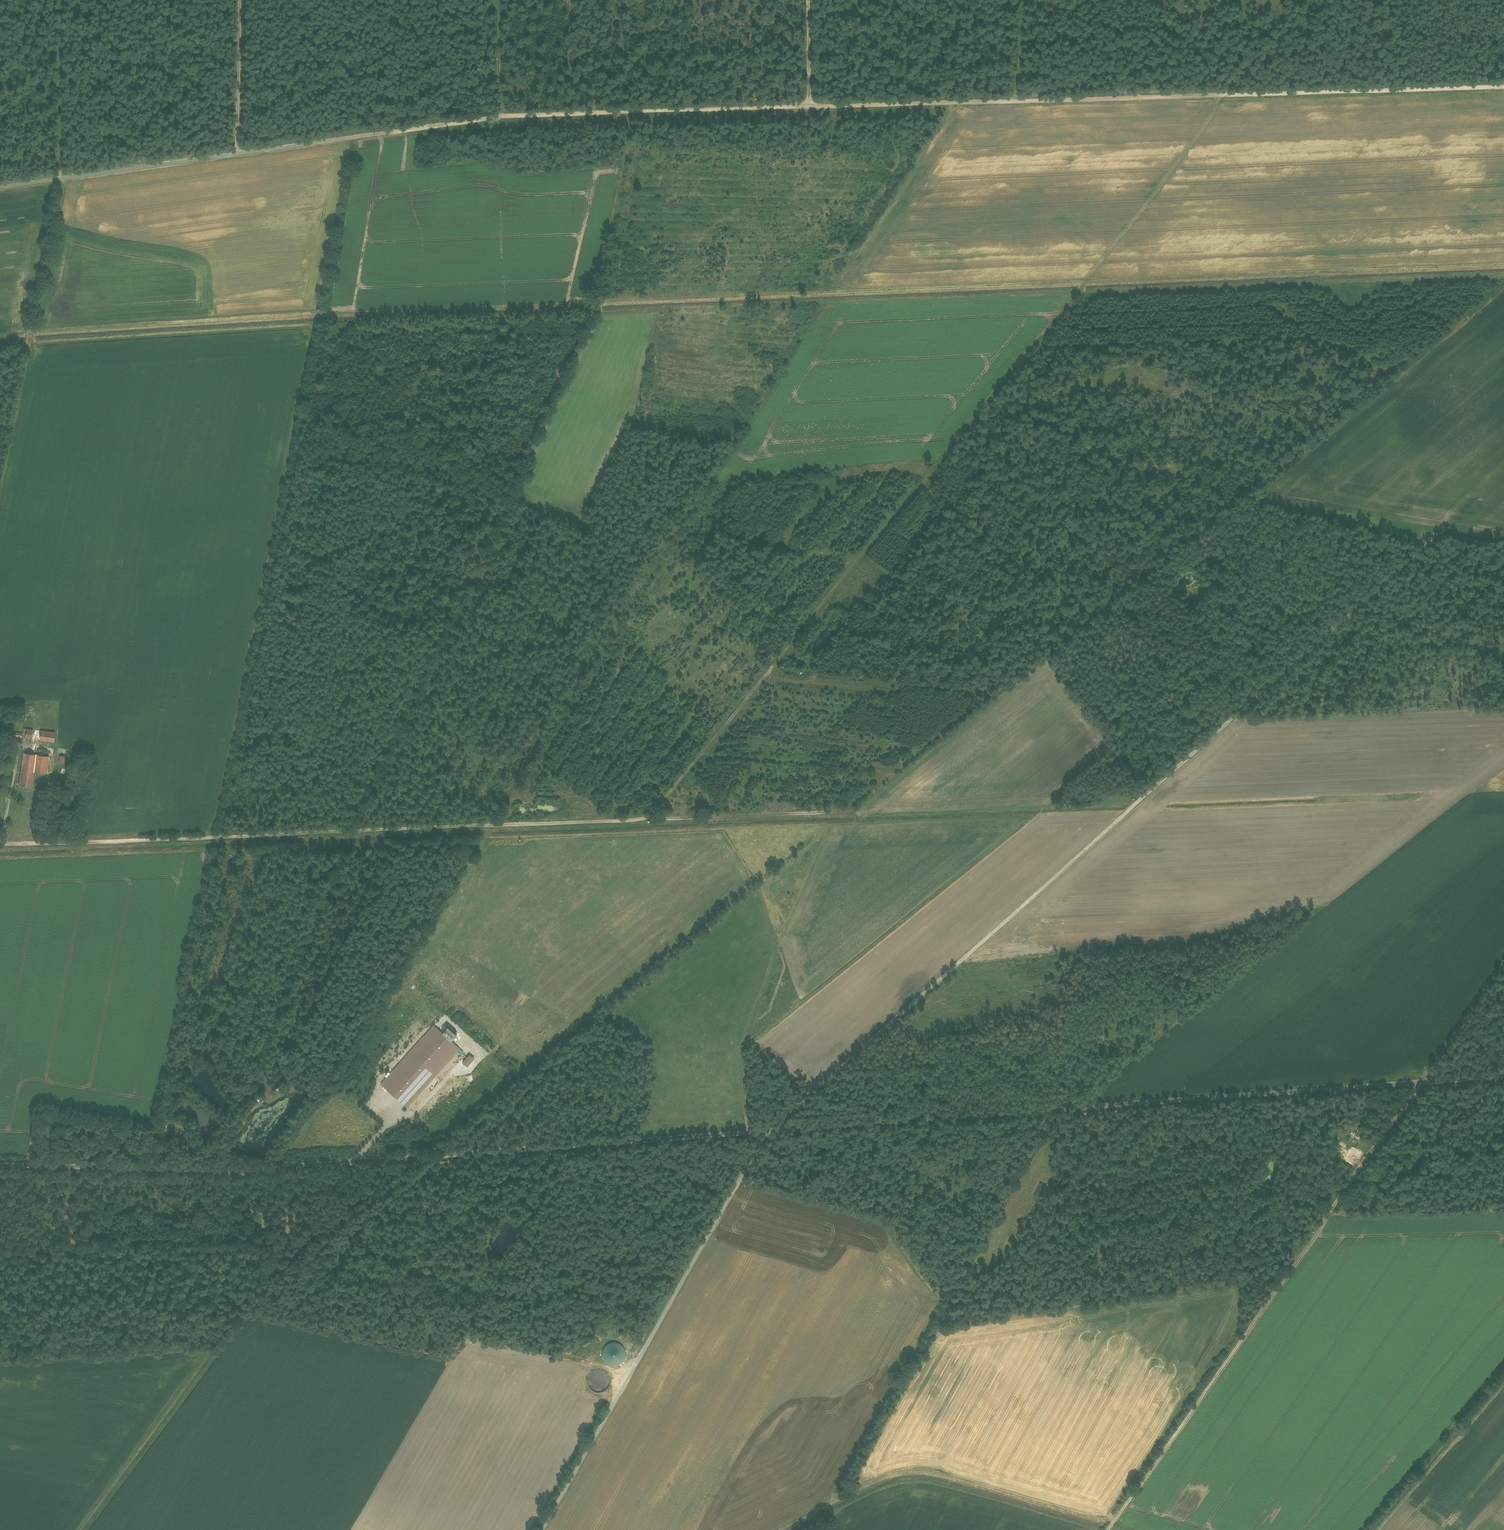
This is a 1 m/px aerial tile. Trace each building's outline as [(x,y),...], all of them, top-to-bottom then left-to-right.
[(55,732),(40,730),(39,739),(53,742),(55,732)] [(41,754),(23,752),(18,784),(32,786),(34,771),(51,773),(55,748),(42,746),(41,754)] [(460,1048),(433,1024),(380,1083),(407,1107),(460,1048)] [(474,1057),(469,1053),(462,1061),(467,1065),(474,1057)] [(1354,1129),(1346,1140),(1356,1147),(1364,1136),(1354,1129)] [(624,1359),(626,1355),(626,1351),(625,1347),(622,1344),(620,1342),(616,1341),(613,1341),(609,1342),(606,1344),(604,1347),(603,1351),(603,1355),(604,1359),(607,1362),(610,1364),(614,1364),(618,1364),(622,1362),(624,1359)] [(608,1387),(610,1384),(610,1380),(609,1376),(606,1373),(604,1371),(600,1370),(597,1370),(593,1371),(590,1373),(588,1376),(587,1380),(587,1384),(588,1387),(591,1390),(594,1392),(598,1393),(602,1392),(606,1390),(608,1387)]
